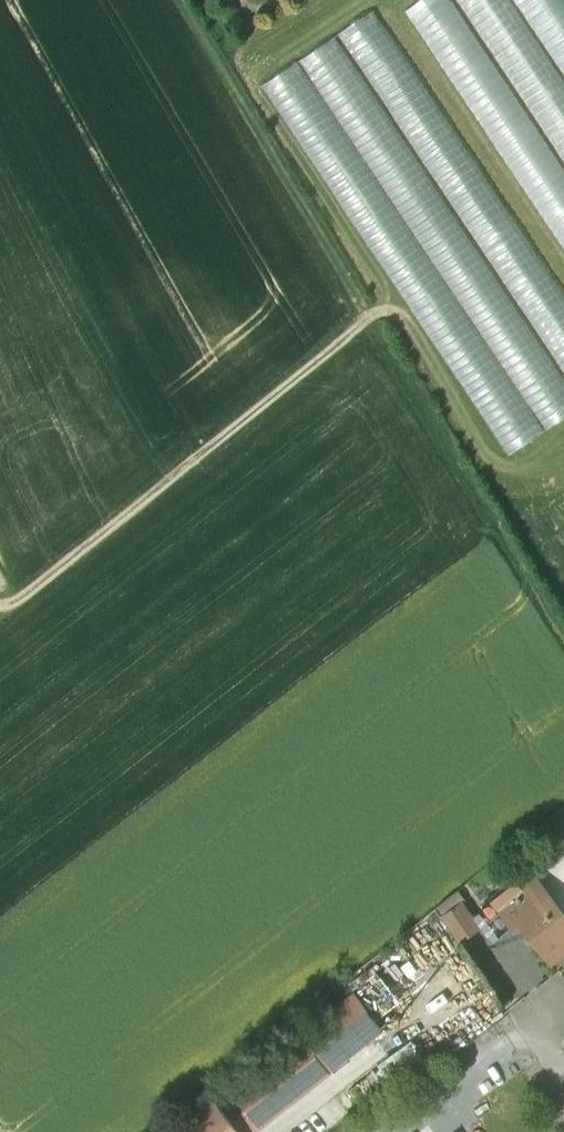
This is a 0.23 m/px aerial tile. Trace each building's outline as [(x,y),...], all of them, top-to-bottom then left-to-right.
[(416,0),(563,251),(563,0),(417,0),(416,0)] [(563,418),(563,295),(385,6),(270,77),(504,455),(563,418)] [(511,896),(531,922),(522,929),(521,934),(528,942),(532,942),(536,939),(552,960),(563,951),(563,855),(511,896)] [(464,903),(442,919),(458,942),(480,925),(464,903)] [(196,1117),(207,1131),(249,1131),(329,1071),(326,1067),(378,1027),(354,995),(196,1117)]
